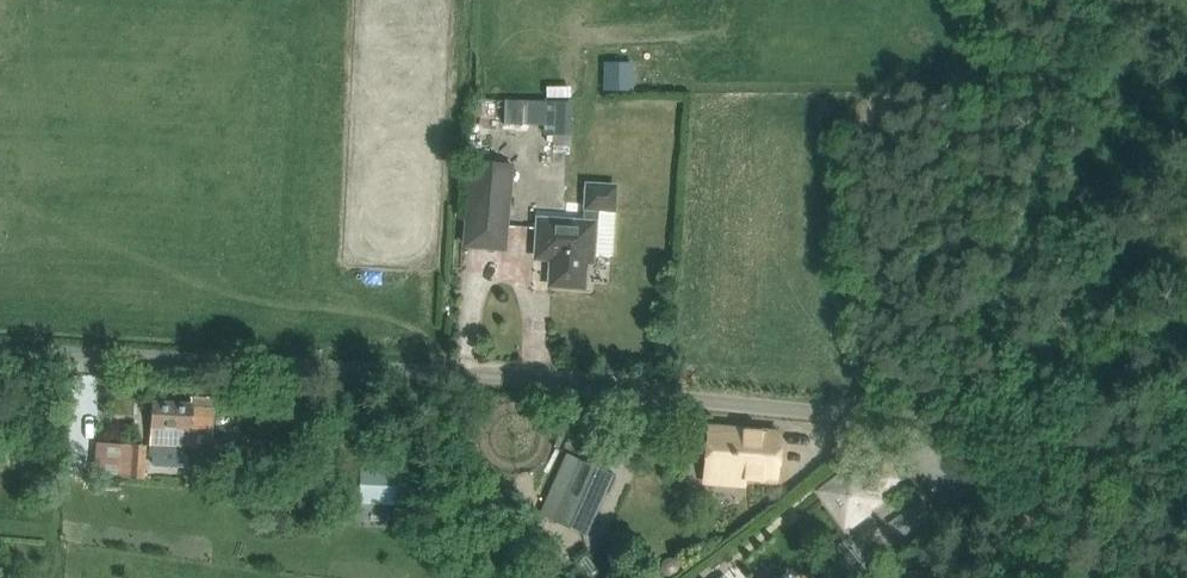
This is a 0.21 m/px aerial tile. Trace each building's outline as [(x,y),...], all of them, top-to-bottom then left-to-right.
[(511,107),(511,132),(573,133),(573,108),(511,107)] [(473,161),(468,222),(506,226),(511,164),(473,161)] [(585,222),(539,219),(537,251),(552,252),(550,278),(552,281),(555,284),(559,286),(575,287),(578,286),(581,283),(584,280),(586,254),(592,255),(594,223),(599,219),(601,215),(601,209),(614,210),(616,186),(587,184),(585,222)] [(193,405),(153,403),(150,445),(212,449),(214,409),(193,408),(193,405)] [(710,428),(706,468),(705,480),(744,483),(744,478),(775,480),(779,434),(710,428)] [(132,449),(130,478),(144,478),(146,450),(132,449)] [(541,511),(587,532),(614,472),(567,451),(541,511)] [(855,466),(822,491),(847,525),(850,522),(852,525),(871,511),(869,508),(880,500),(877,495),(898,479),(886,463),(865,479),(855,466)] [(923,501),(890,523),(896,531),(928,509),(923,501)] [(722,556),(710,565),(714,570),(726,562),(722,556)] [(666,559),(663,562),(661,566),(661,570),(663,574),(667,576),(671,577),(675,576),(678,573),(680,569),(679,565),(677,561),(674,559),(670,558),(666,559)] [(826,560),(823,563),(836,577),(842,577),(826,560)]
